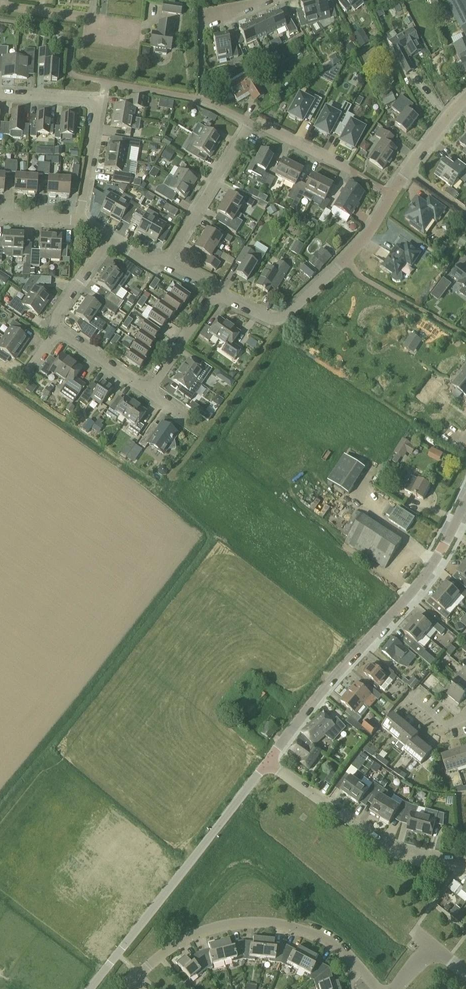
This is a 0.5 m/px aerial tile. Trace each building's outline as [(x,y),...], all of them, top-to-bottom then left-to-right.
[(303,12),(297,14),(301,28),(310,26),(314,34),(322,30),(319,23),(312,0),(301,3),(303,12)] [(320,22),(337,17),(334,6),(328,7),(325,0),(313,0),(320,22)] [(361,0),(342,0),(339,3),(347,12),(352,8),(355,12),(364,4),(361,0)] [(449,3),(465,38),(465,0),(455,0),(449,3)] [(164,4),(162,12),(181,15),(183,7),(164,4)] [(397,5),(392,8),(395,14),(401,10),(397,5)] [(280,10),(270,15),(277,31),(287,27),(290,34),(298,30),(289,15),(283,18),(280,10)] [(385,15),(382,10),(375,14),(378,19),(385,15)] [(270,15),(260,20),(267,36),(277,31),(270,15)] [(260,20),(250,24),(258,40),(267,36),(260,20)] [(171,50),(173,36),(173,35),(174,24),(160,22),(158,33),(153,33),(151,47),(157,48),(156,53),(167,54),(168,49),(171,50)] [(247,45),(258,40),(250,24),(240,29),(247,45)] [(396,41),(391,44),(400,61),(407,74),(414,71),(407,58),(421,50),(422,50),(417,42),(418,41),(417,40),(413,31),(410,32),(409,31),(408,30),(395,38),(395,39),(396,41)] [(365,35),(362,31),(353,37),(360,49),(370,43),(365,35)] [(237,44),(231,46),(228,34),(214,37),(219,60),(239,56),(237,44)] [(453,45),(454,47),(460,61),(460,62),(465,72),(465,40),(453,45)] [(357,51),(352,44),(346,49),(351,56),(357,51)] [(3,64),(2,77),(15,78),(16,58),(8,57),(9,47),(0,47),(0,63),(3,64)] [(38,66),(45,66),(44,80),(57,81),(58,62),(52,62),(53,49),(39,48),(38,66)] [(16,58),(15,78),(27,79),(28,65),(34,66),(35,49),(25,49),(24,58),(16,58)] [(257,53),(246,59),(249,65),(260,59),(257,53)] [(273,53),(259,62),(262,66),(266,63),(269,67),(278,61),(273,53)] [(337,55),(329,59),(334,67),(341,62),(337,55)] [(244,59),(233,61),(235,69),(245,67),(244,59)] [(339,65),(319,78),(332,85),(342,66),(339,65)] [(264,96),(250,72),(221,89),(228,101),(235,97),(236,99),(249,92),(255,101),(264,96)] [(391,91),(378,97),(383,107),(396,101),(391,91)] [(302,122),(309,108),(316,112),(322,100),(315,96),(312,101),(300,95),(289,115),(290,116),(289,117),(295,120),(296,119),(302,122)] [(132,96),(130,106),(116,104),(114,115),(134,118),(135,108),(145,109),(146,98),(132,96)] [(358,96),(355,103),(359,106),(363,99),(358,96)] [(392,108),(402,116),(395,124),(407,133),(418,119),(409,112),(414,105),(401,96),(392,108)] [(326,109),(316,129),(317,130),(316,131),(322,134),(323,133),(329,136),(336,122),(342,125),(348,113),(350,109),(352,106),(345,103),(338,115),(326,109)] [(203,110),(201,116),(215,122),(217,116),(203,110)] [(5,123),(4,135),(9,136),(9,137),(12,138),(20,139),(22,138),(22,136),(28,137),(29,125),(23,124),(24,112),(12,111),(11,123),(5,123)] [(30,137),(36,138),(37,133),(53,134),(54,116),(50,115),(50,114),(38,113),(37,125),(31,125),(30,137)] [(348,128),(341,142),(347,145),(346,147),(352,150),(353,148),(354,149),(364,129),(352,123),(355,117),(353,116),(348,113),(342,125),(348,128)] [(56,126),(55,139),(61,139),(61,135),(73,136),(75,115),(62,114),(62,127),(56,126)] [(134,118),(114,115),(112,126),(127,129),(126,135),(131,135),(134,118)] [(208,122),(199,138),(216,148),(222,138),(209,130),(212,125),(208,122)] [(383,170),(397,150),(389,144),(393,138),(381,129),(376,137),(383,141),(370,161),(383,170)] [(109,146),(107,158),(124,161),(129,162),(131,148),(139,149),(141,142),(119,138),(118,148),(109,146)] [(166,138),(163,144),(169,147),(173,141),(166,138)] [(199,138),(193,147),(189,145),(186,151),(199,159),(203,154),(210,158),(216,148),(199,138)] [(366,143),(361,150),(366,153),(371,146),(366,143)] [(176,153),(167,148),(161,158),(170,162),(176,153)] [(262,149),(254,165),(252,164),(248,172),(260,178),(257,183),(264,186),(269,175),(263,172),(264,171),(265,171),(273,157),(268,155),(269,153),(262,149)] [(107,158),(105,170),(114,171),(113,181),(130,184),(132,174),(129,174),(131,162),(129,162),(124,161),(107,158)] [(275,176),(285,182),(293,165),(283,160),(275,176)] [(459,179),(465,184),(465,183),(465,168),(460,164),(456,169),(447,162),(436,175),(452,188),(459,179)] [(180,169),(173,179),(191,189),(197,179),(184,171),(187,166),(183,164),(180,169)] [(293,165),(285,182),(295,187),(303,170),(293,165)] [(14,193),(26,194),(27,176),(16,175),(14,193)] [(269,175),(264,186),(269,189),(275,178),(269,175)] [(305,193),(302,198),(311,202),(314,196),(323,181),(313,175),(304,191),(305,192),(304,193),(305,193)] [(27,176),(26,194),(28,194),(28,196),(35,197),(35,195),(37,195),(38,177),(27,176)] [(185,199),(191,189),(173,179),(169,176),(163,186),(158,187),(155,192),(168,200),(173,192),(185,199)] [(47,195),(49,195),(50,198),(56,198),(57,196),(59,196),(60,178),(49,177),(47,195)] [(71,179),(60,178),(59,196),(60,196),(61,198),(67,199),(68,197),(70,197),(70,190),(71,179)] [(323,181),(314,196),(323,201),(319,209),(325,212),(330,201),(326,199),(332,186),(323,181)] [(334,207),(331,213),(347,222),(350,217),(365,193),(356,188),(357,186),(356,183),(352,181),(350,181),(348,183),(334,207)] [(288,198),(293,201),(299,190),(293,187),(288,198)] [(251,188),(248,194),(257,199),(260,193),(251,188)] [(103,195),(108,198),(101,211),(111,217),(121,199),(110,193),(105,190),(103,195)] [(299,190),(293,201),(299,204),(302,198),(305,193),(304,193),(299,190)] [(223,203),(238,212),(244,203),(252,207),(255,202),(244,196),(241,201),(233,196),(229,194),(223,203)] [(419,199),(405,218),(412,223),(410,225),(419,231),(425,236),(435,222),(436,223),(437,222),(446,209),(430,198),(426,204),(419,199)] [(121,199),(111,217),(121,222),(125,214),(134,218),(136,215),(140,207),(131,202),(130,204),(121,199)] [(140,207),(136,215),(143,219),(137,231),(147,237),(156,219),(146,214),(144,212),(150,201),(145,199),(140,207)] [(238,212),(223,203),(217,212),(219,214),(230,220),(226,227),(236,233),(243,222),(235,217),(238,212)] [(179,211),(167,204),(164,209),(176,216),(179,211)] [(274,205),(266,210),(270,216),(277,212),(274,205)] [(156,219),(147,237),(157,242),(164,229),(169,231),(171,228),(156,219)] [(207,229),(201,239),(216,248),(222,239),(230,244),(233,238),(223,232),(220,237),(209,230),(207,229)] [(13,233),(3,233),(2,242),(0,242),(0,261),(2,261),(2,254),(5,254),(7,249),(13,250),(13,233)] [(23,258),(24,243),(24,234),(13,233),(13,250),(12,257),(23,258)] [(31,256),(31,265),(31,266),(39,267),(40,260),(50,260),(51,236),(41,235),(40,251),(32,250),(31,256)] [(51,236),(50,260),(60,261),(62,245),(62,236),(51,236)] [(216,248),(201,239),(195,249),(208,256),(204,263),(216,271),(220,263),(218,262),(222,254),(215,250),(216,248)] [(292,249),(291,251),(298,255),(300,253),(304,245),(297,241),(292,249)] [(398,247),(391,258),(390,257),(386,263),(387,264),(386,265),(387,269),(394,274),(392,276),(393,280),(397,282),(401,281),(403,278),(402,274),(400,273),(402,270),(401,268),(407,259),(414,264),(421,253),(408,244),(404,249),(402,247),(398,247)] [(251,251),(245,248),(238,260),(243,263),(237,274),(247,280),(256,265),(259,266),(266,255),(253,248),(251,251)] [(317,252),(308,262),(319,272),(331,258),(321,249),(318,253),(317,252)] [(136,267),(125,261),(121,267),(123,268),(124,270),(121,275),(109,267),(103,276),(121,288),(136,267)] [(289,268),(279,262),(273,271),(268,268),(257,286),(264,290),(263,290),(265,291),(268,293),(274,282),(280,285),(289,268)] [(306,264),(300,271),(310,280),(316,273),(306,264)] [(459,284),(465,289),(465,269),(460,265),(461,266),(453,277),(460,282),(459,284)] [(9,278),(3,274),(0,278),(0,281),(5,284),(9,278)] [(104,299),(105,300),(118,309),(124,302),(116,296),(121,288),(103,276),(97,284),(101,287),(108,292),(104,299)] [(35,286),(28,295),(45,307),(51,297),(39,288),(42,284),(51,285),(51,278),(41,277),(35,286)] [(448,288),(440,282),(431,295),(438,301),(448,288)] [(136,288),(132,293),(137,298),(142,292),(136,288)] [(174,291),(170,296),(183,305),(186,300),(188,301),(191,297),(178,288),(175,292),(174,291)] [(15,298),(8,307),(22,316),(27,308),(38,316),(45,307),(28,295),(22,303),(15,298)] [(162,302),(162,303),(175,312),(179,308),(180,309),(183,305),(170,296),(168,300),(166,299),(163,303),(162,302)] [(82,307),(95,316),(98,311),(103,313),(106,309),(115,315),(118,309),(105,300),(100,307),(92,301),(88,298),(82,307)] [(155,310),(154,311),(168,320),(171,316),(173,316),(175,312),(162,303),(156,311),(155,310)] [(95,316),(82,307),(76,316),(80,319),(87,324),(82,332),(80,333),(90,340),(97,330),(95,328),(101,320),(95,316)] [(168,320),(154,311),(148,319),(160,328),(164,323),(165,324),(168,320)] [(219,318),(212,329),(207,326),(200,335),(209,342),(213,336),(219,340),(230,325),(226,322),(225,323),(219,318)] [(13,321),(10,326),(11,327),(4,337),(21,349),(29,339),(22,334),(14,328),(17,323),(13,321)] [(146,322),(140,331),(154,340),(157,337),(155,336),(159,331),(146,322)] [(230,325),(219,340),(226,345),(222,351),(235,360),(242,350),(233,344),(240,333),(234,329),(235,328),(230,325)] [(141,333),(135,341),(149,350),(152,346),(151,345),(154,340),(140,331),(139,332),(141,333)] [(411,335),(404,346),(402,348),(413,355),(422,342),(411,335)] [(0,343),(0,349),(8,355),(14,359),(21,349),(4,337),(0,343)] [(248,337),(243,343),(253,349),(257,343),(248,337)] [(134,348),(132,352),(144,360),(147,356),(146,355),(149,350),(135,341),(136,342),(133,347),(134,348)] [(144,360),(132,352),(128,357),(130,358),(127,361),(140,370),(143,366),(141,365),(144,360)] [(50,359),(41,372),(47,376),(50,371),(61,378),(73,360),(72,361),(62,354),(56,363),(50,359)] [(73,360),(61,378),(67,383),(59,394),(73,403),(86,385),(76,378),(82,369),(76,365),(77,363),(73,360)] [(183,365),(180,370),(196,381),(201,385),(212,369),(203,362),(199,367),(188,360),(184,366),(183,365)] [(452,385),(461,392),(465,385),(465,365),(461,371),(463,372),(452,385)] [(196,381),(180,370),(177,374),(178,375),(173,381),(184,389),(181,394),(191,400),(197,391),(191,387),(196,381)] [(232,388),(236,382),(220,371),(216,377),(232,388)] [(429,384),(424,390),(424,391),(431,397),(443,382),(435,376),(429,384)] [(88,403),(91,398),(102,405),(114,388),(103,381),(96,390),(90,385),(81,398),(88,403)] [(30,383),(24,391),(31,395),(36,387),(30,383)] [(47,387),(42,394),(48,398),(52,390),(47,387)] [(218,396),(213,402),(219,406),(224,400),(218,396)] [(126,397),(118,408),(113,405),(106,414),(116,421),(120,415),(126,420),(137,404),(132,401),(132,402),(126,397)] [(196,412),(199,407),(192,403),(189,407),(196,412)] [(70,404),(66,410),(71,413),(75,407),(70,404)] [(137,404),(126,420),(132,424),(128,430),(137,436),(144,427),(139,423),(147,413),(141,408),(142,407),(137,404)] [(208,420),(212,415),(205,410),(202,415),(208,420)] [(97,422),(92,430),(99,434),(104,427),(97,422)] [(145,448),(148,445),(163,455),(168,449),(169,450),(176,449),(175,441),(173,440),(177,435),(162,424),(159,427),(153,423),(139,444),(145,448)] [(403,439),(395,452),(398,454),(402,457),(406,450),(413,453),(416,448),(412,445),(413,445),(403,439)] [(130,441),(126,447),(132,451),(135,446),(136,445),(130,441)] [(132,451),(126,459),(133,463),(141,450),(135,446),(132,451)] [(433,447),(429,455),(440,461),(444,452),(433,447)] [(398,454),(393,462),(397,465),(402,457),(398,454)] [(339,464),(328,481),(337,486),(343,491),(349,494),(366,469),(345,455),(339,464)] [(160,467),(158,470),(159,474),(162,476),(166,475),(168,472),(167,468),(164,466),(160,467)] [(405,490),(412,494),(424,500),(431,486),(411,477),(405,490)] [(391,508),(387,515),(391,518),(389,521),(407,532),(415,519),(398,508),(396,511),(391,508)] [(348,537),(345,542),(385,568),(402,542),(362,516),(355,512),(342,533),(348,537)] [(465,562),(457,572),(464,578),(460,584),(465,589),(465,563),(465,562)] [(447,583),(440,592),(453,603),(460,595),(465,599),(465,597),(465,592),(457,584),(453,588),(447,583)] [(453,603),(440,592),(432,600),(438,605),(434,610),(446,620),(451,615),(450,615),(457,607),(453,603)] [(419,616),(412,624),(425,636),(430,640),(437,632),(442,636),(446,631),(434,620),(430,625),(419,616)] [(430,640),(425,636),(412,624),(405,633),(415,642),(410,648),(420,657),(426,650),(424,648),(431,640),(430,640)] [(408,669),(417,657),(393,638),(382,652),(399,665),(400,663),(408,669)] [(446,652),(451,655),(456,649),(451,645),(446,652)] [(372,664),(364,674),(385,692),(397,677),(394,674),(395,673),(386,666),(381,671),(372,664)] [(457,676),(465,683),(465,670),(465,669),(465,670),(462,673),(460,672),(457,676)] [(454,687),(464,695),(465,693),(465,683),(457,676),(454,680),(456,681),(452,685),(454,687)] [(405,678),(402,681),(407,685),(413,690),(420,682),(414,677),(410,682),(405,678)] [(357,682),(349,692),(365,705),(373,696),(379,701),(382,696),(369,685),(366,690),(357,682)] [(454,687),(447,694),(459,704),(465,696),(464,695),(454,687)] [(369,709),(365,705),(349,692),(341,701),(350,709),(357,714),(362,718),(369,709)] [(389,702),(384,708),(389,712),(394,707),(389,702)] [(322,714),(300,733),(303,736),(290,754),(309,770),(322,752),(314,746),(325,736),(334,742),(346,728),(337,718),(332,724),(322,714)] [(394,714),(382,727),(391,735),(402,721),(394,714)] [(355,721),(351,717),(347,722),(351,726),(355,721)] [(369,720),(363,727),(363,728),(371,735),(372,735),(378,728),(369,720)] [(402,721),(391,735),(399,741),(410,728),(402,721)] [(261,734),(269,740),(277,729),(268,723),(261,734)] [(368,739),(371,735),(363,728),(359,732),(368,739)] [(399,741),(407,748),(416,738),(419,735),(410,728),(399,741)] [(407,748),(405,751),(413,759),(424,745),(416,738),(407,748)] [(424,745),(413,759),(422,766),(428,771),(439,757),(433,752),(424,745)] [(452,753),(458,770),(465,767),(465,760),(463,750),(452,753)] [(352,766),(359,771),(369,758),(362,753),(352,766)] [(442,757),(447,773),(458,770),(452,753),(442,757)] [(341,792),(350,798),(360,784),(351,777),(341,792)] [(365,778),(360,784),(350,798),(359,805),(368,793),(373,796),(380,786),(375,783),(373,784),(365,778)] [(330,787),(334,783),(329,779),(326,784),(330,787)] [(381,784),(380,786),(384,789),(388,783),(384,780),(381,784)] [(380,786),(373,796),(379,800),(371,812),(380,818),(390,802),(385,798),(389,792),(385,789),(380,786)] [(390,802),(380,818),(390,824),(398,811),(404,815),(409,804),(403,801),(400,807),(390,802)] [(409,804),(404,815),(411,817),(407,830),(414,832),(414,833),(419,835),(424,816),(417,814),(419,807),(414,806),(409,804)] [(424,816),(419,835),(425,836),(425,835),(432,837),(435,824),(444,826),(445,814),(438,812),(437,819),(424,816)] [(456,893),(459,895),(462,891),(465,894),(465,886),(465,887),(462,885),(456,893)] [(253,945),(242,944),(243,960),(255,961),(255,958),(262,959),(264,940),(260,939),(260,937),(254,936),(253,945)] [(224,942),(220,943),(224,962),(231,960),(232,963),(243,960),(242,944),(231,947),(229,938),(223,940),(224,942)] [(264,940),(262,959),(269,959),(269,962),(281,964),(285,948),(274,947),(275,938),(269,938),(268,940),(264,940)] [(211,952),(199,956),(207,970),(213,968),(212,965),(224,962),(220,943),(215,945),(215,942),(208,944),(211,952)] [(285,948),(281,964),(291,969),(292,966),(299,970),(307,953),(304,951),(305,948),(299,945),(295,953),(285,948)] [(307,953),(299,970),(305,973),(304,976),(314,981),(327,970),(314,963),(318,955),(313,952),(311,955),(307,953)] [(190,963),(188,961),(186,958),(184,960),(181,959),(176,963),(180,968),(190,980),(196,975),(198,977),(207,970),(199,956),(190,963)] [(314,981),(316,988),(339,988),(342,988),(340,981),(331,984),(327,970),(314,981)]
